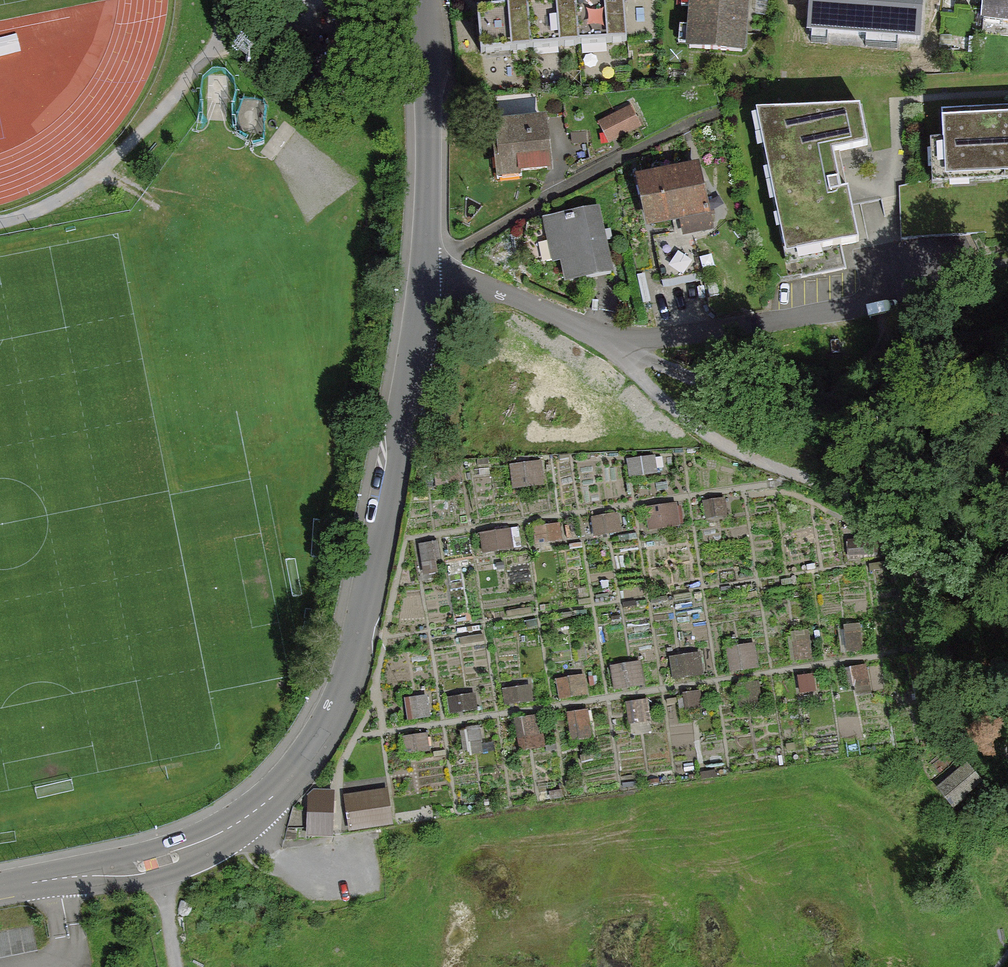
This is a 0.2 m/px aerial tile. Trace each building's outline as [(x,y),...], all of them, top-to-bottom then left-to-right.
[(474,2),(477,58),(625,50),(623,0),(509,0),(474,2)] [(683,46),(746,52),(751,0),(687,0),(683,46)] [(807,36),(920,43),(923,0),(810,0),(807,36)] [(1007,25),(1007,0),(986,0),(984,24),(1007,25)] [(871,138),(862,100),(765,103),(794,248),(860,231),(837,146),(871,138)] [(633,107),(599,123),(610,145),(644,129),(633,107)] [(935,110),(938,175),(1007,172),(1007,107),(935,110)] [(551,174),(552,111),(493,111),(492,173),(551,174)] [(698,160),(640,171),(650,228),(709,217),(698,160)] [(599,204),(545,218),(561,281),(615,268),(599,204)] [(632,478),(659,473),(656,454),(629,459),(632,478)] [(514,487),(546,483),(542,458),(510,462),(514,487)] [(707,518),(730,516),(728,496),(705,499),(707,518)] [(648,529),(681,525),(678,500),(645,504),(648,529)] [(595,535),(622,530),(619,511),(591,515),(595,535)] [(535,544),(564,540),(562,522),(532,526),(535,544)] [(517,525),(479,532),(482,553),(521,546),(517,525)] [(437,559),(436,539),(411,540),(412,560),(437,559)] [(844,652),(862,651),(861,624),(843,625),(844,652)] [(794,661),(815,659),(811,631),(791,634),(794,661)] [(725,647),(729,670),(760,666),(756,642),(725,647)] [(669,655),(672,677),(703,673),(700,651),(669,655)] [(607,663),(610,687),(644,683),(640,659),(607,663)] [(851,695),(871,692),(867,662),(847,665),(851,695)] [(553,676),(556,696),(588,691),(585,672),(553,676)] [(794,704),(818,701),(815,673),(791,676),(794,704)] [(738,706),(763,703),(760,679),(735,682),(738,706)] [(529,682),(499,687),(502,702),(532,696),(529,682)] [(704,706),(702,689),(684,692),(686,708),(704,706)] [(476,707),(474,691),(448,695),(450,711),(476,707)] [(428,713),(425,693),(403,696),(406,716),(428,713)] [(649,724),(646,697),(622,701),(626,727),(649,724)] [(593,737),(588,705),(564,708),(569,741),(593,737)] [(517,750),(545,747),(540,712),(513,716),(517,750)] [(478,741),(476,723),(459,725),(461,743),(478,741)] [(404,753),(429,749),(427,731),(401,734),(404,753)] [(984,783),(966,762),(937,786),(955,807),(984,783)] [(388,787),(344,794),(349,832),(394,825),(388,787)] [(336,836),(336,789),(307,789),(307,836),(336,836)]
